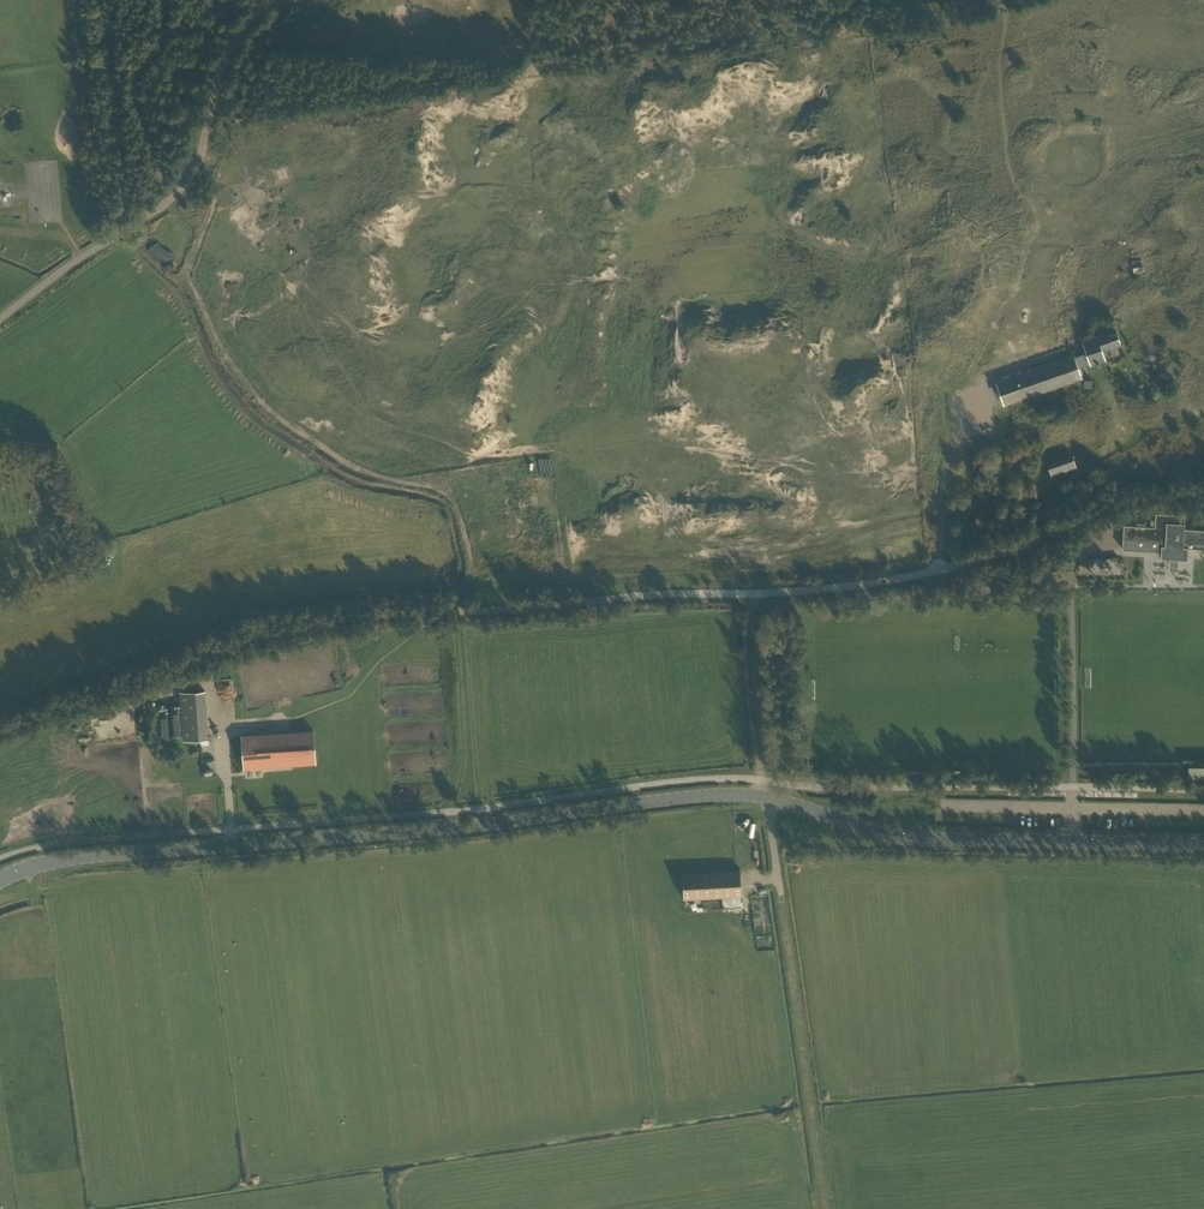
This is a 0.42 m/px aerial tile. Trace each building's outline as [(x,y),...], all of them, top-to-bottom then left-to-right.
[(1105,359),(1102,351),(1121,344),(1116,329),(1082,341),(1085,351),(1074,355),(1074,354),(1028,370),(1027,367),(1023,369),(1024,371),(995,381),(1003,405),(1082,378),(1078,367),(1090,363),(1090,365),(1105,359)] [(1092,379),(1084,379),(1084,388),(1092,388),(1092,379)] [(1049,461),(1054,473),(1079,464),(1075,451),(1049,461)] [(1122,538),(1122,549),(1161,551),(1160,557),(1169,558),(1169,563),(1171,566),(1176,566),(1178,564),(1178,558),(1187,559),(1187,547),(1203,548),(1203,529),(1184,528),(1184,514),(1155,512),(1154,526),(1123,524),(1122,538)] [(1061,557),(1047,557),(1048,571),(1062,570),(1061,557)] [(184,738),(210,737),(208,688),(182,689),(184,738)] [(316,762),(313,730),(241,735),(244,768),(316,762)] [(1191,763),(1191,760),(1185,760),(1185,766),(1188,766),(1188,776),(1203,776),(1203,763),(1191,763)] [(740,869),(682,872),(684,898),(741,895),(740,869)]
